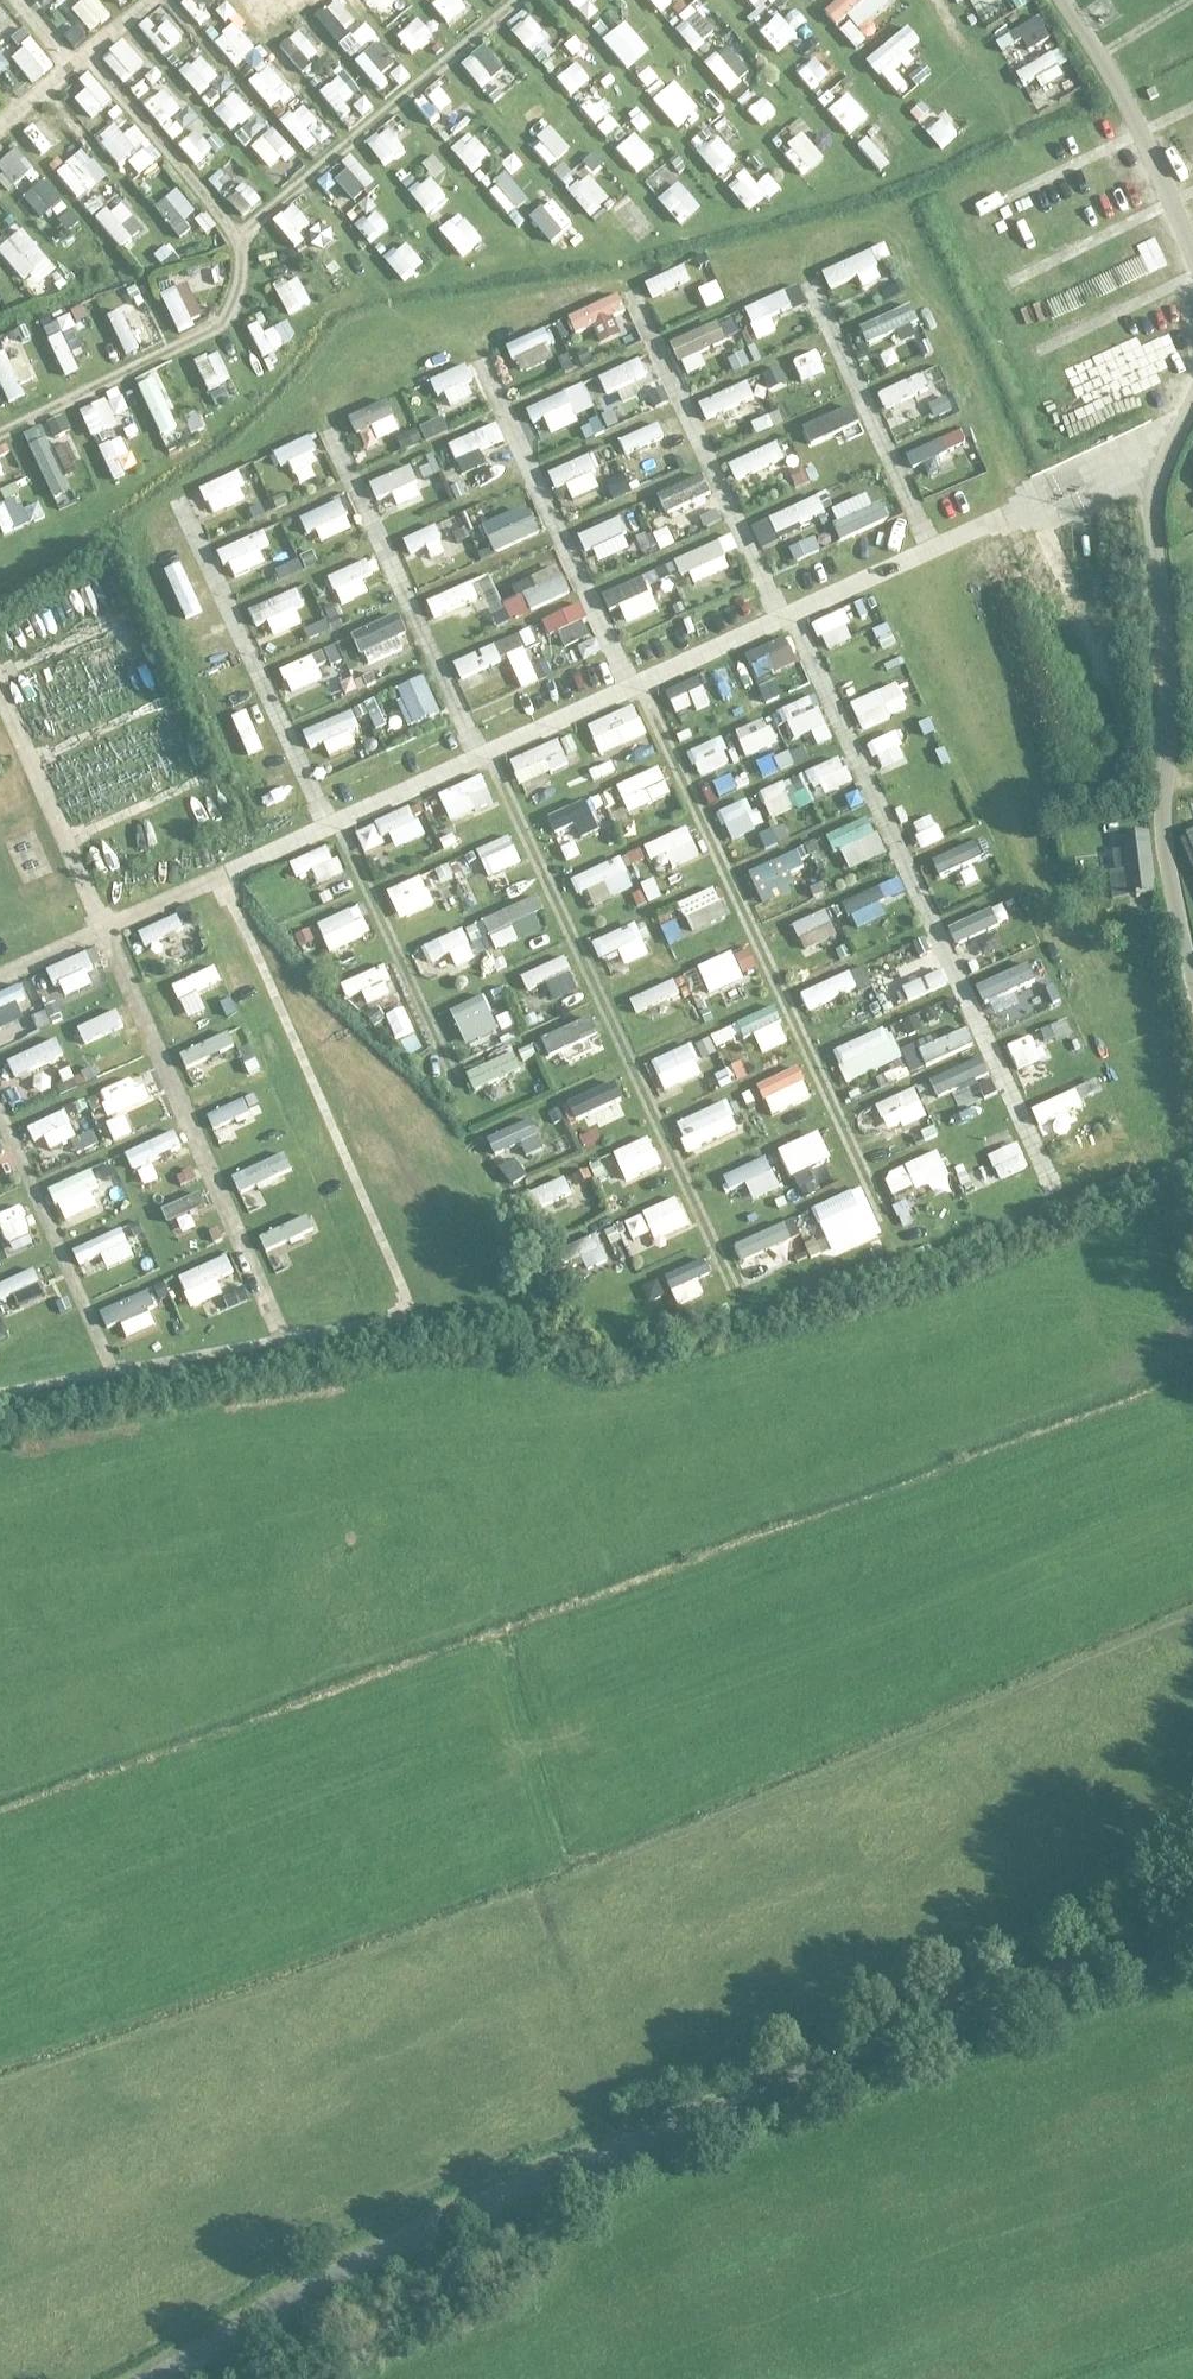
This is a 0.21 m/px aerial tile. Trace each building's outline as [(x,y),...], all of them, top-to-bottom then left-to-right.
[(100,24),(109,17),(95,0),(79,0),(100,24)] [(199,12),(210,2),(209,0),(188,0),(199,12)] [(389,0),(367,0),(376,10),(389,0)] [(458,17),(444,0),(438,0),(431,6),(448,26),(458,17)] [(667,5),(663,0),(648,0),(659,12),(667,5)] [(786,21),(769,0),(765,0),(747,14),(765,37),(786,21)] [(838,0),(815,0),(825,11),(838,0)] [(693,47),(715,30),(694,4),(673,21),(693,47)] [(148,18),(164,34),(175,23),(160,7),(148,18)] [(315,16),(337,44),(347,36),(325,9),(315,16)] [(856,49),(876,36),(861,13),(841,26),(856,49)] [(1009,35),(1015,45),(1021,41),(1028,51),(1050,38),(1038,17),(1009,35)] [(418,18),(396,36),(413,57),(435,38),(418,18)] [(169,47),(146,20),(137,27),(160,55),(169,47)] [(625,69),(634,61),(611,34),(602,42),(625,69)] [(232,66),(241,59),(221,36),(212,43),(232,66)] [(923,63),(941,48),(932,36),(914,51),(923,63)] [(720,78),(740,62),(719,38),(699,54),(720,78)] [(51,66),(29,39),(20,46),(42,73),(51,66)] [(310,66),(288,39),(279,47),(302,73),(310,66)] [(439,44),(432,50),(436,55),(443,50),(439,44)] [(889,47),(871,62),(886,79),(903,63),(889,47)] [(807,83),(824,67),(807,49),(790,65),(807,83)] [(130,75),(109,51),(99,59),(120,83),(130,75)] [(549,67),(563,83),(581,67),(566,51),(549,67)] [(377,90),(386,82),(363,54),(354,62),(377,90)] [(1015,75),(1022,87),(1058,67),(1051,55),(1015,75)] [(186,63),(175,72),(197,97),(207,89),(186,63)] [(725,83),(738,91),(748,74),(735,66),(725,83)] [(110,100),(87,73),(78,81),(101,108),(110,100)] [(269,109),(277,101),(255,75),(246,82),(269,109)] [(757,79),(738,96),(754,114),(773,97),(757,79)] [(350,112),(327,85),(318,93),(341,120),(350,112)] [(830,88),(819,98),(842,123),(853,113),(830,88)] [(684,120),(661,93),(652,101),(675,128),(684,120)] [(536,118),(553,110),(547,97),(530,105),(536,118)] [(141,106),(160,129),(169,121),(150,98),(141,106)] [(33,142),(54,126),(36,103),(15,120),(33,142)] [(210,112),(228,132),(238,124),(220,103),(210,112)] [(722,108),(710,117),(721,131),(733,121),(722,108)] [(282,124),(304,149),(313,142),(291,116),(282,124)] [(613,134),(620,143),(639,129),(632,119),(613,134)] [(794,163),(817,145),(797,120),(774,138),(794,163)] [(188,121),(172,137),(185,150),(201,135),(188,121)] [(545,125),(527,139),(544,160),(562,146),(545,125)] [(143,151),(153,142),(139,126),(129,134),(143,151)] [(709,162),(727,145),(708,126),(691,142),(709,162)] [(259,137),(282,164),(293,155),(269,128),(259,137)] [(118,168),(126,160),(103,131),(94,138),(118,168)] [(641,133),(619,144),(625,156),(647,144),(641,133)] [(862,148),(886,176),(897,167),(872,139),(862,148)] [(452,149),(475,176),(485,168),(462,141),(452,149)] [(5,156),(24,180),(34,171),(15,148),(5,156)] [(339,163),(362,190),(371,182),(348,156),(339,163)] [(743,199),(762,181),(739,157),(720,175),(743,199)] [(496,202),(518,191),(502,161),(480,173),(496,202)] [(582,205),(603,188),(581,161),(560,178),(582,205)] [(419,164),(401,184),(421,203),(439,182),(419,164)] [(85,191),(65,166),(55,174),(76,199),(85,191)] [(236,168),(217,186),(235,205),(254,188),(236,168)] [(672,212),(693,193),(670,169),(649,188),(672,212)] [(29,190),(47,211),(58,201),(39,181),(29,190)] [(179,239),(189,230),(164,199),(154,208),(179,239)] [(369,199),(349,213),(360,230),(381,215),(369,199)] [(527,201),(510,217),(529,236),(546,220),(527,201)] [(453,204),(434,221),(454,244),(474,226),(453,204)] [(130,239),(105,209),(94,218),(119,248),(130,239)] [(398,229),(377,248),(397,269),(417,250),(398,229)] [(266,274),(279,304),(304,293),(290,263),(266,274)] [(178,297),(189,294),(182,271),(171,274),(178,297)] [(176,336),(191,328),(171,288),(156,295),(176,336)] [(43,305),(31,310),(42,335),(54,329),(43,305)] [(275,336),(268,309),(243,316),(250,343),(275,336)] [(118,316),(106,321),(122,355),(134,349),(118,316)] [(9,355),(1,329),(0,330),(0,358),(9,355)] [(188,346),(207,391),(221,385),(201,340),(188,346)] [(390,401),(351,416),(367,447),(405,436),(390,401)] [(161,410),(152,413),(160,438),(169,435),(161,410)] [(115,424),(92,432),(104,464),(127,455),(115,424)] [(310,437),(272,452),(296,472),(317,465),(310,437)] [(76,444),(63,449),(76,482),(90,476),(76,444)] [(254,461),(203,487),(215,512),(261,475),(254,461)] [(410,467),(373,483),(392,514),(428,499),(410,467)] [(19,509),(8,486),(0,490),(0,518),(19,509)] [(344,500),(302,515),(310,535),(353,528),(344,500)] [(435,525),(406,538),(424,561),(447,551),(435,525)] [(264,531),(222,549),(234,575),(270,562),(264,531)] [(366,557),(330,576),(344,604),(380,587),(366,557)] [(470,581),(430,601),(435,622),(482,603),(470,581)] [(287,594),(254,607),(264,627),(298,609),(287,594)] [(740,642),(750,666),(790,649),(780,625),(740,642)] [(312,654),(283,670),(298,692),(325,680),(312,654)] [(662,676),(671,698),(699,687),(690,665),(662,676)] [(782,715),(804,712),(800,687),(778,690),(782,715)] [(733,715),(741,740),(767,732),(759,706),(733,715)] [(632,707),(587,728),(593,741),(638,721),(632,707)] [(348,715),(314,734),(327,754),(356,743),(348,715)] [(680,738),(691,764),(724,750),(713,725),(680,738)] [(557,742),(509,763),(515,776),(562,755),(557,742)] [(585,768),(608,759),(604,748),(581,756),(585,768)] [(785,778),(810,771),(812,776),(839,767),(833,748),(781,763),(785,778)] [(724,762),(704,770),(712,788),(732,779),(724,762)] [(664,783),(658,769),(616,788),(622,802),(664,783)] [(775,769),(751,780),(757,794),(782,782),(775,769)] [(487,791),(481,778),(439,797),(445,810),(487,791)] [(710,799),(720,825),(744,817),(734,790),(710,799)] [(552,835),(589,818),(582,803),(545,820),(552,835)] [(380,839),(413,824),(407,810),(374,826),(380,839)] [(770,819),(752,826),(758,839),(775,832),(770,819)] [(650,862),(692,842),(686,829),(643,849),(650,862)] [(1188,838),(1182,840),(1192,867),(1192,833),(1187,835),(1188,838)] [(1156,906),(1154,895),(1157,895),(1149,834),(1123,838),(1125,850),(1114,852),(1116,872),(1110,873),(1114,900),(1128,898),(1130,910),(1156,906)] [(746,855),(751,869),(797,851),(792,837),(746,855)] [(475,853),(480,864),(513,849),(508,838),(475,853)] [(294,879),(331,862),(324,849),(288,865),(294,879)] [(618,859),(568,882),(575,897),(625,874),(618,859)] [(765,872),(750,879),(757,892),(771,886),(765,872)] [(390,907),(423,892),(417,879),(384,894),(390,907)] [(719,903),(713,890),(678,906),(683,919),(719,903)] [(486,937),(541,911),(535,897),(479,923),(486,937)] [(784,912),(790,925),(823,912),(818,898),(784,912)] [(320,940),(352,925),(346,912),(314,927),(320,940)] [(180,915),(139,934),(152,944),(184,929),(180,915)] [(597,962),(640,942),(632,925),(589,946),(597,962)] [(418,950),(426,966),(466,947),(459,931),(418,950)] [(89,950),(53,966),(57,985),(93,970),(89,950)] [(701,983),(735,967),(729,953),(695,970),(701,983)] [(568,972),(562,959),(518,979),(524,992),(568,972)] [(839,960),(803,977),(809,991),(845,974),(839,960)] [(216,963),(172,984),(180,1001),(222,982),(216,963)] [(628,1001),(677,980),(671,965),(622,986),(628,1001)] [(337,987),(343,1001),(387,982),(381,968),(337,987)] [(801,995),(807,1010),(854,990),(847,975),(801,995)] [(679,996),(673,982),(629,1002),(635,1016),(679,996)] [(0,994),(0,1025),(28,1003),(21,986),(0,994)] [(456,1026),(487,1012),(481,998),(450,1012),(456,1026)] [(720,1012),(724,1026),(763,1014),(759,1000),(720,1012)] [(544,1038),(587,1020),(581,1006),(538,1024),(544,1038)] [(117,1007),(80,1023),(87,1043),(124,1027),(117,1007)] [(585,1022),(543,1041),(549,1054),(591,1035),(585,1022)] [(885,1031),(834,1054),(848,1085),(904,1059),(893,1035),(888,1037),(885,1031)] [(56,1040),(10,1061),(21,1079),(65,1058),(56,1040)] [(468,1073),(514,1053),(508,1040),(462,1060),(468,1073)] [(217,1041),(180,1053),(190,1077),(228,1058),(217,1041)] [(688,1046),(649,1065),(656,1080),(696,1062),(688,1046)] [(463,1077),(471,1094),(518,1072),(510,1055),(463,1077)] [(802,1083),(795,1069),(754,1089),(761,1103),(802,1083)] [(134,1079),(103,1090),(108,1117),(152,1102),(134,1079)] [(587,1094),(592,1105),(624,1091),(619,1080),(587,1094)] [(548,1111),(568,1099),(560,1087),(540,1099),(548,1111)] [(912,1091),(873,1109),(879,1122),(918,1104),(912,1091)] [(243,1100),(208,1114),(216,1131),(250,1117),(243,1100)] [(681,1142),(732,1119),(724,1103),(674,1127),(681,1142)] [(65,1109),(28,1126),(51,1148),(76,1135),(65,1109)] [(529,1121),(486,1142),(493,1158),(537,1137),(529,1121)] [(174,1131),(125,1155),(138,1172),(182,1150),(174,1131)] [(617,1168),(652,1152),(646,1140),(611,1156),(617,1168)] [(829,1141),(796,1155),(801,1168),(834,1154),(829,1141)] [(903,1168),(908,1179),(940,1164),(935,1154),(903,1168)] [(283,1158),(234,1178),(246,1201),(295,1174),(283,1158)] [(802,1172),(807,1183),(839,1169),(834,1158),(802,1172)] [(106,1163),(50,1189),(60,1206),(116,1185),(106,1163)] [(569,1175),(522,1197),(528,1210),(575,1189),(569,1175)] [(779,1187),(745,1201),(751,1213),(784,1200),(779,1187)] [(199,1191),(159,1209),(173,1217),(207,1207),(199,1191)] [(815,1211),(821,1224),(859,1206),(853,1193),(815,1211)] [(680,1213),(673,1200),(640,1215),(646,1229),(680,1213)] [(0,1214),(0,1234),(5,1245),(29,1236),(21,1205),(0,1214)] [(310,1215),(259,1237),(273,1262),(319,1239),(310,1215)] [(124,1229),(78,1250),(87,1277),(135,1258),(124,1229)] [(771,1247),(764,1233),(731,1248),(737,1262),(771,1247)] [(602,1250),(596,1236),(554,1256),(560,1269),(602,1250)] [(696,1245),(655,1264),(662,1279),(703,1261),(696,1245)] [(229,1256),(182,1276),(193,1308),(235,1276),(229,1256)] [(662,1280),(669,1294),(707,1276),(701,1262),(662,1280)] [(0,1287),(0,1290),(5,1303),(39,1288),(28,1270),(0,1287)] [(586,1284),(569,1287),(572,1303),(589,1300),(586,1284)] [(152,1291),(100,1313),(107,1329),(158,1326),(152,1291)]
